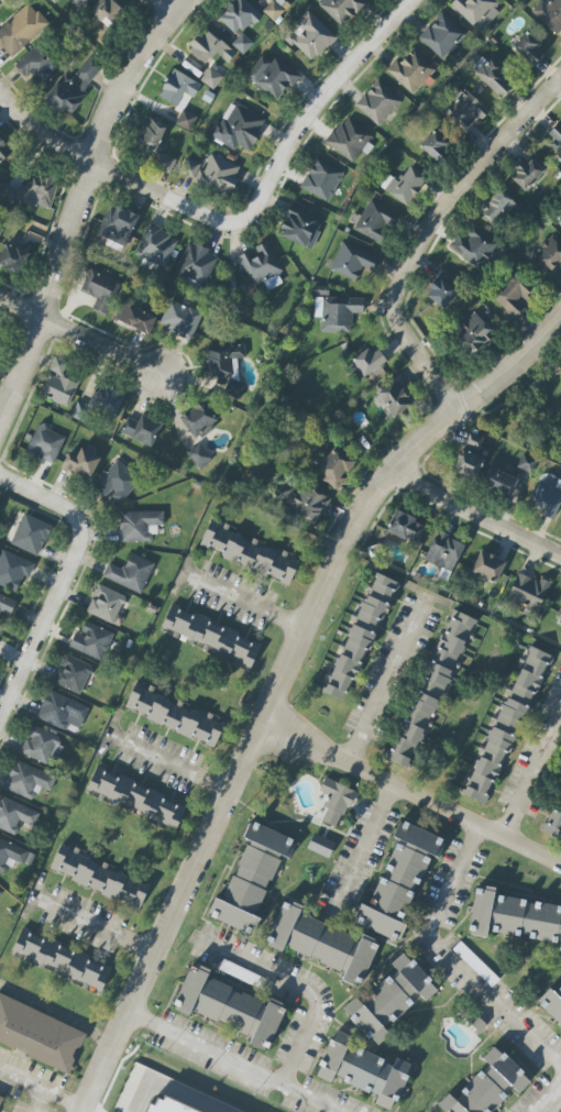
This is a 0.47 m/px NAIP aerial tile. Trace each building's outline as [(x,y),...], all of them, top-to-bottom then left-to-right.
[(125,9),(118,3),(121,0),(100,0),(89,11),(107,27),(125,9)] [(239,37),(260,13),(245,0),(233,0),(217,18),(239,37)] [(362,0),(324,0),(319,5),(343,28),(366,4),(362,0)] [(481,32),(502,8),(494,0),(455,0),(450,5),(481,32)] [(546,3),(543,0),(542,0),(531,11),(556,35),(560,29),(560,0),(549,0),(546,3)] [(11,59),(49,23),(29,2),(0,29),(0,47),(11,59)] [(313,63),(337,37),(309,11),(285,37),(313,63)] [(419,40),(447,63),(459,48),(456,46),(466,34),(441,13),(419,40)] [(236,54),(206,27),(187,48),(205,64),(216,52),(227,63),(236,54)] [(530,64),(545,47),(526,31),(511,47),(530,64)] [(232,44),(244,54),(254,43),(242,32),(232,44)] [(60,69),(38,44),(16,64),(37,89),(60,69)] [(400,63),(396,59),(386,70),(412,94),(435,69),(413,49),(400,63)] [(66,71),(44,98),(65,116),(108,64),(94,52),(73,77),(66,71)] [(247,83),(280,98),(285,87),(294,91),(302,72),(260,53),(247,83)] [(471,74),(502,98),(515,81),(484,57),(471,74)] [(200,81),(214,90),(223,76),(209,67),(200,81)] [(199,82),(171,70),(160,98),(187,110),(199,82)] [(402,101),(378,79),(355,105),(379,126),(402,101)] [(440,113),(463,135),(487,110),(463,88),(440,113)] [(208,137),(235,149),(237,145),(251,151),(265,118),(230,103),(220,124),(215,122),(208,137)] [(191,131),(197,116),(182,110),(176,125),(191,131)] [(154,155),(167,124),(148,116),(135,147),(154,155)] [(326,144),(356,164),(374,137),(344,117),(326,144)] [(558,123),(544,138),(560,153),(560,126),(558,123)] [(438,163),(453,148),(434,130),(419,145),(438,163)] [(13,152),(0,138),(0,163),(13,152)] [(171,173),(176,158),(161,153),(156,169),(171,173)] [(232,195),(241,165),(209,155),(205,171),(199,169),(194,183),(232,195)] [(510,177),(525,192),(545,171),(529,156),(510,177)] [(344,172),(315,157),(300,187),(329,202),(344,172)] [(195,179),(200,163),(185,158),(180,173),(195,179)] [(407,207),(428,179),(411,165),(398,182),(386,172),(377,184),(407,207)] [(27,187),(19,184),(14,199),(49,211),(60,180),(32,171),(27,187)] [(10,204),(17,191),(5,184),(0,193),(0,198),(10,204)] [(477,211),(497,228),(518,205),(498,188),(477,211)] [(354,229),(383,245),(400,215),(370,199),(354,229)] [(129,245),(136,212),(107,206),(100,239),(129,245)] [(279,237),(312,249),(323,217),(290,206),(279,237)] [(479,269),(498,245),(469,222),(450,246),(479,269)] [(135,254),(166,268),(179,238),(148,224),(135,254)] [(23,237),(18,249),(5,243),(0,256),(0,266),(20,275),(34,242),(23,237)] [(548,274),(558,263),(560,266),(560,246),(551,237),(531,258),(548,274)] [(286,282),(267,241),(252,248),(252,250),(238,256),(252,286),(263,281),(267,290),(286,282)] [(174,274),(204,289),(219,256),(189,242),(174,274)] [(330,271),(356,280),(361,268),(373,272),(379,256),(341,242),(330,271)] [(456,277),(441,268),(424,296),(446,309),(459,288),(451,284),(456,277)] [(92,310),(107,316),(120,280),(89,269),(80,292),(97,298),(92,310)] [(491,295),(514,319),(525,307),(522,304),(537,288),(518,269),(491,295)] [(363,298),(315,298),(315,317),(321,317),(321,333),(352,333),(352,313),(363,314),(363,298)] [(192,339),(202,312),(169,300),(159,327),(192,339)] [(150,335),(157,315),(119,301),(112,321),(150,335)] [(494,333),(474,312),(451,333),(471,355),(494,333)] [(245,345),(209,346),(207,352),(208,375),(224,381),(225,393),(240,399),(246,385),(236,381),(238,377),(237,358),(246,358),(245,345)] [(387,361),(376,345),(352,361),(363,378),(387,361)] [(62,375),(68,362),(55,356),(49,369),(62,375)] [(77,382),(49,374),(42,398),(70,406),(77,382)] [(388,420),(412,406),(402,389),(398,391),(394,383),(373,396),(388,420)] [(118,417),(126,395),(98,384),(89,407),(77,402),(71,417),(86,423),(92,407),(118,417)] [(219,424),(205,401),(180,415),(193,439),(219,424)] [(152,447),(162,423),(142,415),(139,422),(127,417),(120,434),(152,447)] [(38,424),(25,452),(53,465),(66,437),(38,424)] [(466,444),(480,449),(484,437),(469,432),(466,444)] [(187,453),(200,470),(213,461),(200,444),(187,453)] [(315,473),(337,488),(356,461),(334,446),(315,473)] [(68,453),(62,467),(90,480),(101,457),(80,448),(76,457),(68,453)] [(452,471),(475,480),(483,459),(460,450),(452,471)] [(533,472),(538,460),(522,454),(518,466),(533,472)] [(109,495),(121,504),(141,478),(117,459),(94,488),(107,498),(109,495)] [(509,499),(518,479),(490,466),(480,485),(509,499)] [(555,518),(560,501),(560,479),(540,472),(527,508),(555,518)] [(283,514),(320,525),(328,494),(298,486),(296,493),(290,491),(283,514)] [(120,542),(155,542),(154,526),(164,526),(164,511),(120,512),(120,542)] [(426,524),(395,511),(386,532),(417,545),(426,524)] [(10,544),(39,556),(52,525),(23,513),(10,544)] [(291,583),(300,558),(282,551),(282,552),(251,540),(252,539),(209,523),(199,548),(291,583)] [(450,581),(463,541),(434,532),(425,561),(442,567),(438,577),(450,581)] [(17,591),(22,576),(29,578),(35,562),(0,551),(0,552),(0,586),(17,591)] [(506,561),(480,551),(471,573),(496,584),(506,561)] [(154,564),(131,553),(124,569),(108,563),(102,577),(141,594),(154,564)] [(506,599),(536,613),(549,585),(519,571),(506,599)] [(398,583),(376,573),(332,675),(330,674),(322,692),(346,702),(398,583)] [(87,614),(116,623),(125,594),(96,585),(87,614)] [(0,594),(0,613),(0,612),(11,615),(16,599),(0,594)] [(161,630),(253,665),(261,643),(193,616),(193,614),(171,605),(161,630)] [(478,620),(450,609),(420,693),(442,700),(455,664),(457,665),(467,638),(471,640),(478,620)] [(69,648),(103,661),(114,633),(85,622),(80,634),(75,632),(69,648)] [(486,805),(552,655),(531,646),(513,688),(509,687),(496,716),(497,716),(462,795),(486,805)] [(93,665),(64,654),(53,684),(83,694),(93,665)] [(216,746),(224,725),(208,719),(210,714),(147,692),(148,689),(134,684),(126,707),(148,715),(146,721),(216,746)] [(80,729),(90,708),(49,690),(37,718),(65,730),(68,724),(80,729)] [(387,760),(409,768),(426,723),(429,724),(438,700),(413,691),(387,760)] [(27,737),(21,752),(54,766),(65,738),(32,725),(27,737)] [(56,778),(15,760),(4,788),(33,801),(39,787),(51,791),(56,778)] [(187,803),(119,778),(120,776),(96,768),(88,790),(99,794),(97,799),(178,829),(187,803)] [(321,821),(335,827),(340,813),(348,817),(359,792),(325,778),(320,791),(328,794),(323,807),(327,808),(321,821)] [(21,821),(34,827),(40,812),(0,796),(0,829),(16,835),(21,821)] [(560,840),(560,800),(550,825),(544,823),(541,831),(560,840)] [(288,861),(297,841),(250,820),(242,840),(288,861)] [(393,837),(440,857),(447,840),(400,820),(393,837)] [(334,843),(328,857),(308,848),(315,833),(334,843)] [(8,873),(12,860),(31,866),(36,852),(0,839),(0,871),(8,873)] [(207,917),(253,935),(260,918),(256,917),(279,859),(245,845),(223,901),(215,898),(207,917)] [(353,923),(400,942),(406,925),(402,923),(428,858),(397,845),(383,879),(380,877),(368,907),(360,904),(353,923)] [(150,883),(102,866),(103,863),(59,848),(49,874),(142,906),(150,883)] [(487,938),(488,932),(560,942),(559,951),(560,952),(560,906),(494,896),(495,889),(475,886),(469,935),(487,938)] [(266,946),(283,952),(284,948),(345,971),(341,981),(361,988),(378,942),(360,935),(360,937),(299,915),(303,906),(283,899),(266,946)] [(104,990),(112,970),(88,960),(89,956),(44,939),(45,938),(22,929),(12,954),(104,990)] [(499,980),(491,989),(452,950),(460,942),(499,980)] [(437,992),(406,951),(391,963),(396,971),(345,1009),(374,1047),(390,1035),(384,1027),(421,999),(424,1002),(437,992)] [(265,979),(223,959),(218,970),(260,989),(265,979)] [(268,1052),(286,1007),(268,1000),(267,1003),(207,978),(210,970),(192,962),(173,1009),(190,1016),(192,1011),(252,1036),(249,1045),(268,1052)] [(560,1025),(560,987),(556,992),(551,987),(536,1002),(560,1025)] [(67,1075),(86,1035),(0,994),(0,1043),(67,1075)] [(395,1058),(394,1062),(348,1046),(352,1036),(333,1030),(317,1078),(333,1084),(334,1079),(378,1094),(374,1105),(394,1111),(411,1063),(395,1058)] [(443,1111),(491,1111),(514,1090),(518,1094),(531,1082),(495,1045),(482,1058),(488,1065),(454,1098),(449,1093),(436,1106),(443,1111)] [(164,1096),(200,1111),(146,1111),(150,1103),(153,1105),(156,1098),(162,1100),(164,1096)]
